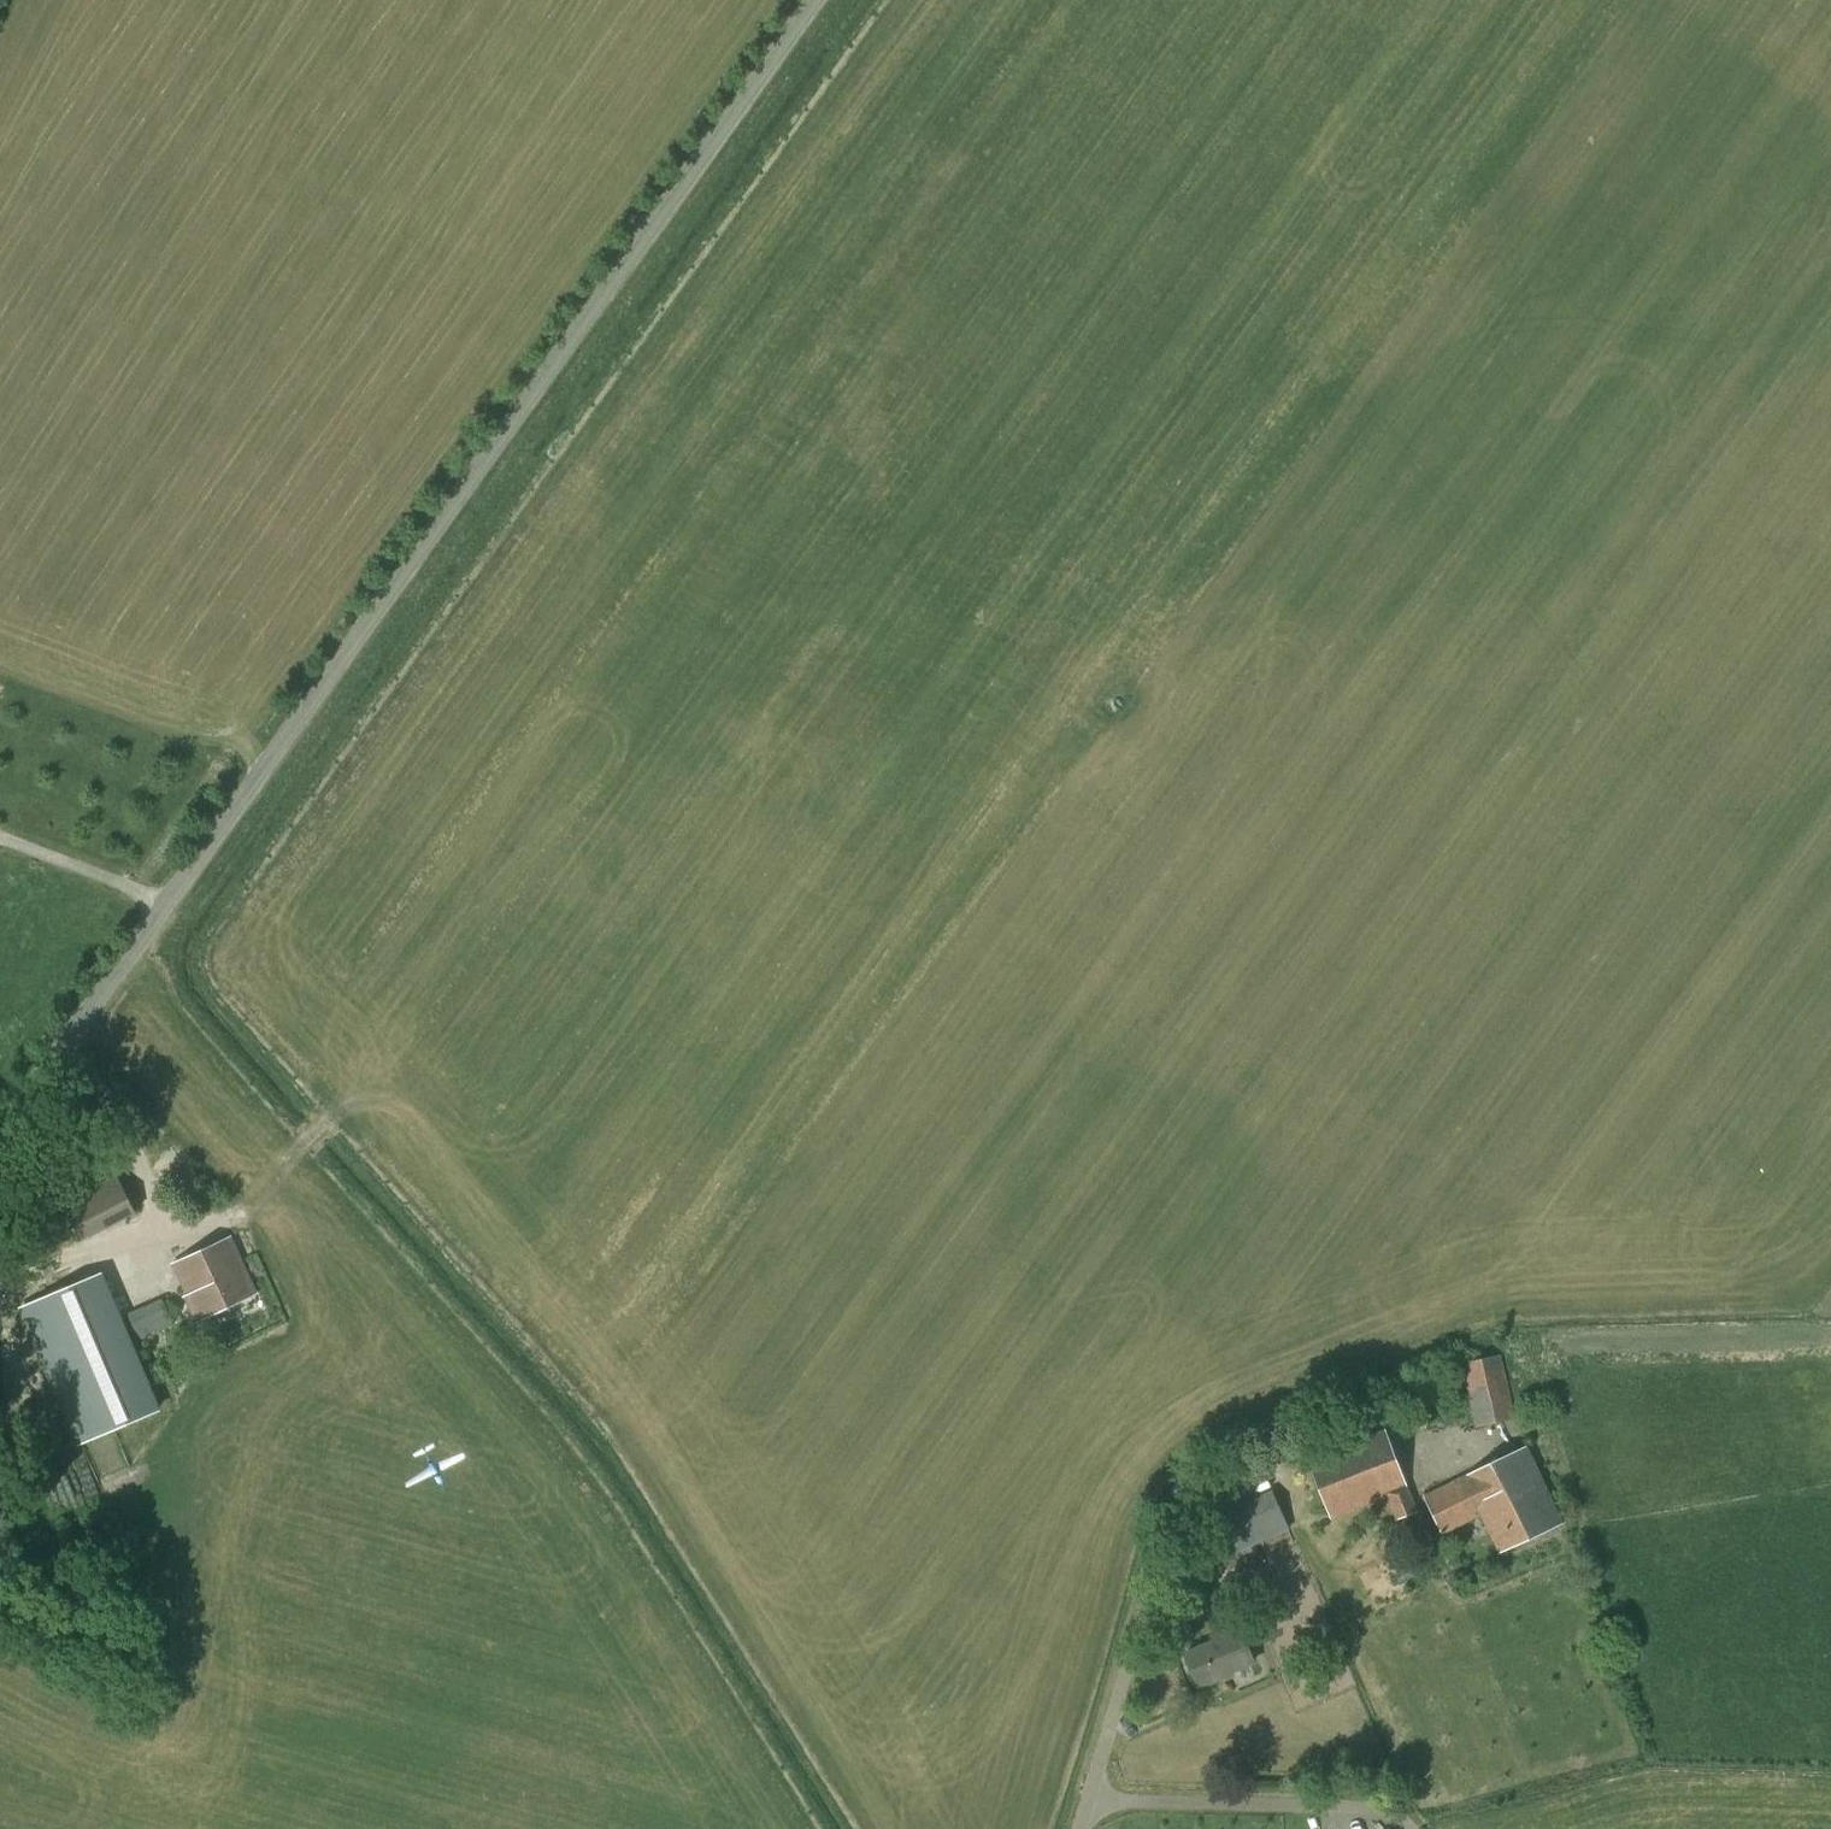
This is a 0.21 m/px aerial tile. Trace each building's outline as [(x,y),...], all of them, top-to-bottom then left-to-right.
[(137,1213),(118,1175),(61,1204),(80,1242),(137,1213)] [(173,1263),(187,1295),(185,1296),(197,1321),(257,1293),(231,1236),(173,1263)] [(99,1275),(23,1307),(81,1444),(157,1412),(99,1275)] [(174,1325),(162,1299),(123,1317),(135,1343),(174,1325)] [(1462,1363),(1475,1424),(1514,1416),(1501,1354),(1462,1363)] [(1332,1519),(1362,1507),(1386,1498),(1395,1520),(1417,1511),(1385,1429),(1309,1459),(1332,1519)] [(1425,1497),(1444,1533),(1480,1514),(1500,1553),(1564,1520),(1525,1445),(1425,1497)] [(1285,1529),(1271,1493),(1203,1519),(1217,1555),(1285,1529)] [(1184,1652),(1199,1686),(1255,1661),(1240,1627),(1184,1652)] [(1377,1777),(1370,1758),(1355,1763),(1362,1783),(1377,1777)]
